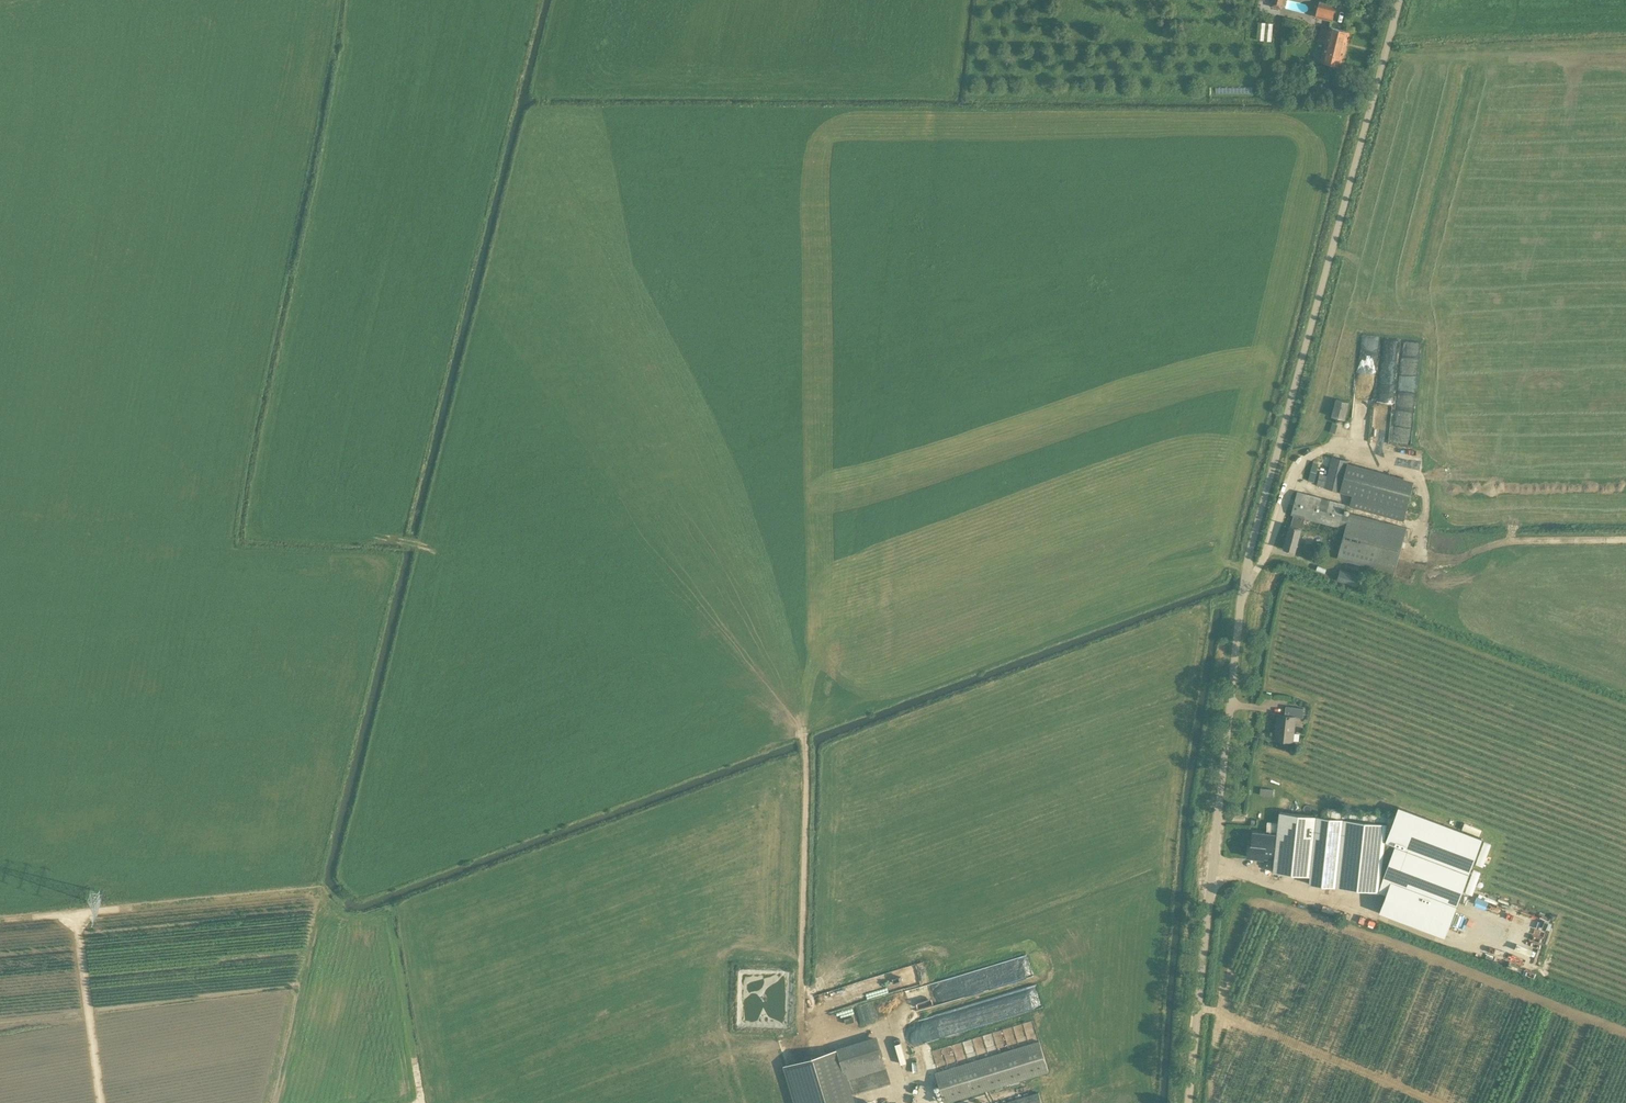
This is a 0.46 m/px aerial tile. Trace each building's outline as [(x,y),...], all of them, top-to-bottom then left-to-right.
[(1314,17),(1332,21),(1336,2),(1326,0),(1319,0),(1314,17)] [(1258,21),(1256,39),(1271,41),(1274,23),(1258,21)] [(1349,31),(1329,26),(1320,61),(1341,66),(1349,31)] [(1375,386),(1373,362),(1362,363),(1363,387),(1375,386)] [(1335,399),(1331,416),(1345,419),(1349,402),(1335,399)] [(1404,519),(1414,477),(1331,457),(1327,474),(1319,472),(1316,485),(1352,493),(1349,506),(1404,519)] [(1312,460),(1308,479),(1314,480),(1318,462),(1312,460)] [(1292,515),(1290,525),(1283,549),(1295,552),(1301,528),(1310,530),(1313,521),(1345,529),(1337,559),(1394,574),(1406,527),(1343,511),(1345,504),(1297,490),(1290,515),(1292,515)] [(1340,569),(1337,580),(1358,586),(1361,576),(1340,569)] [(1286,706),(1285,715),(1277,714),(1275,739),(1293,741),(1295,716),(1303,717),(1304,708),(1286,706)] [(1482,837),(1399,807),(1385,841),(1395,845),(1383,876),(1391,880),(1379,912),(1437,933),(1461,870),(1469,873),(1482,837)] [(1264,853),(1275,854),(1273,872),(1309,876),(1308,884),(1380,891),(1386,823),(1279,812),(1277,831),(1266,830),(1250,829),(1249,841),(1247,856),(1263,858),(1264,853)] [(1466,892),(1474,893),(1480,870),(1472,868),(1466,892)] [(928,979),(923,962),(890,971),(895,988),(928,979)] [(840,1011),(843,1025),(855,1022),(855,1020),(870,1016),(871,1021),(883,1018),(880,1005),(875,1006),(874,1002),(867,1004),(869,1009),(847,1014),(846,1010),(840,1011)] [(854,1096),(891,1084),(886,1067),(877,1036),(833,1048),(783,1063),(795,1102),(856,1102),(854,1096)] [(935,1072),(944,1102),(1049,1071),(1039,1041),(935,1072)] [(1003,1102),(1042,1102),(1039,1092),(1003,1102)]
